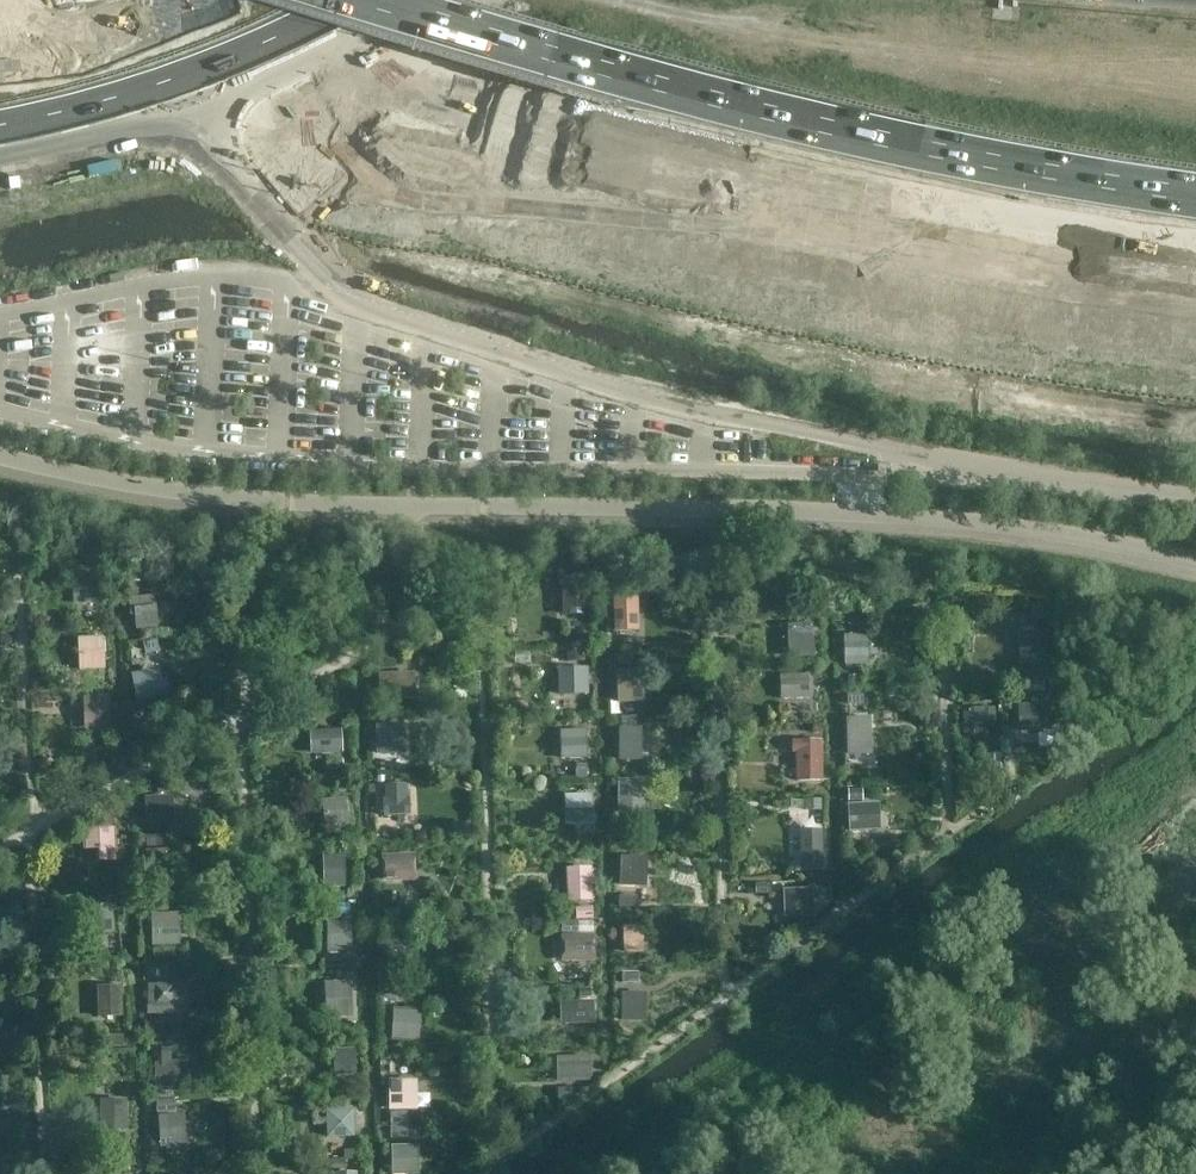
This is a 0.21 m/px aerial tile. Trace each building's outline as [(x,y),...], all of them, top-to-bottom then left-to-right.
[(95,555),(95,544),(80,545),(81,555),(95,555)] [(104,601),(102,570),(70,573),(73,604),(104,601)] [(141,581),(140,570),(128,571),(129,582),(141,581)] [(562,580),(563,613),(588,613),(587,579),(562,580)] [(155,594),(128,597),(129,614),(134,614),(135,629),(157,627),(155,594)] [(639,629),(638,595),(613,595),(614,630),(639,629)] [(1045,619),(1045,602),(1032,602),(1033,619),(1045,619)] [(814,655),(813,621),(788,622),(789,656),(814,655)] [(1047,662),(1048,630),(1014,630),(1013,662),(1047,662)] [(574,633),(574,644),(591,644),(590,633),(574,633)] [(844,644),(844,664),(869,664),(869,660),(872,659),(871,641),(867,633),(837,633),(837,644),(844,644)] [(104,669),(102,635),(77,636),(78,670),(104,669)] [(157,639),(143,641),(145,653),(159,651),(157,639)] [(567,650),(567,660),(582,660),(582,650),(567,650)] [(529,664),(528,651),(514,651),(514,664),(529,664)] [(634,665),(634,652),(617,652),(617,665),(634,665)] [(130,672),(136,699),(169,693),(165,677),(162,678),(159,665),(130,672)] [(588,666),(557,666),(557,693),(589,692),(588,666)] [(643,701),(642,668),(616,669),(617,702),(643,701)] [(381,671),(382,698),(415,698),(415,670),(381,671)] [(808,673),(779,674),(780,699),(809,698),(808,673)] [(859,685),(858,675),(849,675),(849,685),(859,685)] [(83,687),(83,676),(72,676),(72,687),(83,687)] [(1046,691),(1046,679),(1027,680),(1027,691),(1046,691)] [(848,691),(848,704),(863,704),(863,691),(848,691)] [(107,730),(107,695),(82,695),(83,730),(107,730)] [(1020,703),(1021,731),(1049,729),(1048,702),(1020,703)] [(996,721),(996,706),(971,706),(971,711),(964,711),(964,734),(987,734),(987,721),(996,721)] [(620,714),(620,722),(637,722),(637,714),(620,714)] [(871,753),(870,715),(846,716),(847,754),(871,753)] [(404,752),(404,722),(375,723),(376,753),(404,752)] [(812,723),(812,733),(822,733),(822,723),(812,723)] [(642,759),(641,725),(618,726),(618,759),(642,759)] [(343,752),(341,728),(308,729),(309,754),(343,752)] [(559,728),(560,756),(587,755),(587,728),(559,728)] [(821,780),(822,738),(796,738),(796,739),(792,739),(791,751),(796,751),(796,780),(821,780)] [(1015,767),(1014,752),(987,753),(988,768),(1015,767)] [(44,771),(53,761),(46,754),(37,764),(44,771)] [(575,777),(588,777),(588,763),(575,763),(575,777)] [(646,820),(646,778),(618,778),(618,821),(646,820)] [(408,783),(382,783),(383,814),(409,814),(408,783)] [(847,787),(848,800),(863,799),(862,787),(847,787)] [(592,793),(564,794),(565,825),(594,823),(592,793)] [(173,794),(144,795),(145,822),(174,821),(173,794)] [(346,811),(345,795),(321,797),(324,834),(350,832),(348,811),(346,811)] [(822,797),(803,797),(803,809),(822,809),(822,797)] [(879,800),(847,802),(848,831),(880,829),(879,800)] [(470,821),(451,822),(451,834),(470,833),(470,821)] [(116,860),(115,825),(82,826),(82,849),(97,848),(97,860),(116,860)] [(823,867),(823,828),(800,828),(800,867),(823,867)] [(144,847),(162,846),(161,834),(143,835),(144,847)] [(177,848),(144,849),(145,875),(178,874),(177,848)] [(416,852),(381,853),(381,880),(416,879),(416,852)] [(344,886),(344,854),(322,854),(322,886),(344,886)] [(647,886),(647,855),(621,854),(620,885),(647,886)] [(566,867),(567,900),(592,899),(591,866),(566,867)] [(772,882),(754,882),(754,894),(772,894),(772,882)] [(813,887),(782,888),(783,915),(813,914),(813,887)] [(95,901),(113,900),(112,891),(95,892),(95,901)] [(637,895),(618,895),(618,906),(637,906),(637,895)] [(114,931),(113,902),(81,904),(82,933),(114,931)] [(332,902),(332,914),(350,914),(350,902),(332,902)] [(178,943),(178,912),(168,912),(168,903),(150,903),(151,922),(147,922),(148,933),(151,933),(151,944),(178,943)] [(575,906),(576,919),(593,918),(592,905),(575,906)] [(402,920),(402,908),(384,908),(385,920),(402,920)] [(325,917),(326,952),(351,952),(351,916),(325,917)] [(561,921),(561,932),(593,931),(593,920),(561,921)] [(411,922),(394,923),(394,935),(412,934),(411,922)] [(642,923),(622,924),(623,953),(643,952),(642,923)] [(595,960),(594,933),(560,934),(561,961),(595,960)] [(414,937),(385,938),(386,962),(415,961),(414,937)] [(347,978),(347,968),(335,968),(335,978),(347,978)] [(621,971),(621,983),(639,983),(639,971),(621,971)] [(352,1016),(351,980),(323,980),(324,1016),(352,1016)] [(173,983),(147,983),(147,1001),(154,1004),(173,1004),(173,1002),(176,1002),(177,990),(173,987),(173,983)] [(122,1005),(122,984),(97,984),(98,1005),(122,1005)] [(579,987),(579,997),(592,996),(592,987),(579,987)] [(643,991),(620,991),(620,1020),(644,1020),(643,991)] [(405,1002),(405,992),(380,992),(380,1002),(405,1002)] [(595,1023),(594,999),(560,1000),(561,1024),(595,1023)] [(420,1008),(393,1007),(391,1038),(418,1040),(420,1008)] [(163,1030),(163,1019),(144,1019),(144,1030),(163,1030)] [(124,1046),(124,1033),(107,1033),(107,1023),(96,1023),(96,1046),(124,1046)] [(170,1047),(156,1047),(156,1061),(155,1061),(154,1087),(180,1088),(180,1061),(170,1061),(170,1047)] [(333,1048),(334,1075),(356,1074),(355,1047),(333,1048)] [(590,1080),(590,1054),(555,1055),(556,1080),(590,1080)] [(400,1079),(389,1079),(389,1109),(418,1109),(417,1078),(400,1078),(400,1079)] [(575,1087),(559,1087),(559,1098),(575,1097),(575,1087)] [(127,1129),(127,1097),(102,1097),(103,1129),(127,1129)] [(175,1098),(155,1099),(156,1111),(175,1110),(175,1098)] [(354,1136),(354,1108),(325,1108),(326,1136),(354,1136)] [(408,1124),(408,1111),(390,1111),(390,1124),(408,1124)] [(184,1113),(157,1114),(158,1146),(186,1145),(184,1113)] [(408,1137),(408,1125),(389,1125),(390,1138),(408,1137)] [(127,1148),(127,1136),(114,1136),(114,1148),(127,1148)] [(390,1144),(391,1173),(402,1173),(419,1173),(418,1144),(390,1144)] [(354,1149),(344,1149),(344,1157),(355,1157),(354,1149)] [(345,1167),(345,1159),(324,1158),(324,1167),(345,1167)]
